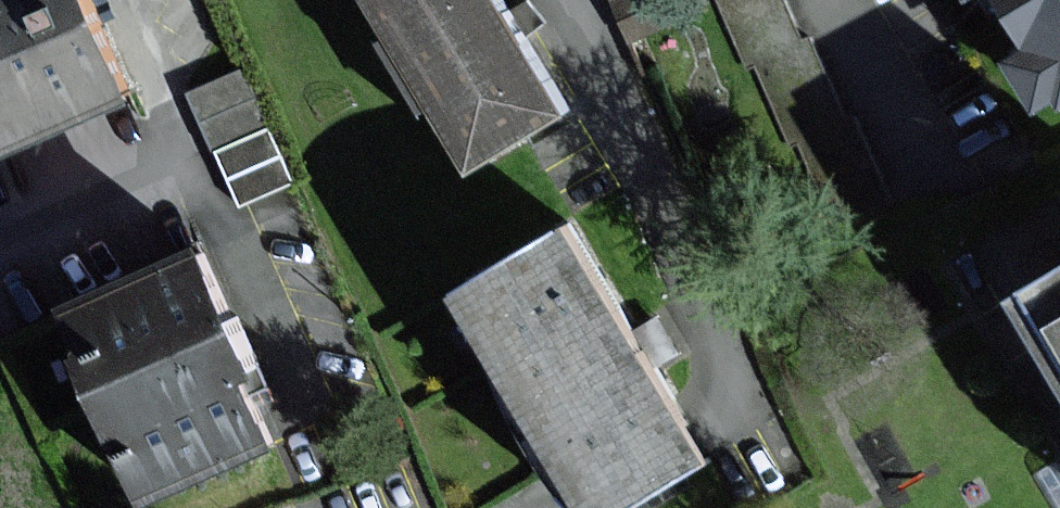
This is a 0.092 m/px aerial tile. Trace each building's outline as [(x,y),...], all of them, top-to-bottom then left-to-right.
[(8,169),(145,112),(98,0),(0,0),(0,151),(8,169)] [(466,175),(564,115),(495,0),(494,0),(360,0),(466,175)] [(746,70),(753,67),(789,150),(797,147),(829,224),(888,199),(852,114),(844,117),(810,37),(800,41),(783,0),(716,0),(746,70)] [(1021,49),(1001,61),(1034,115),(1054,104),(1059,114),(1059,0),(991,0),(1021,49)] [(244,70),(189,94),(239,208),(293,185),(244,70)] [(453,292),(576,507),(624,507),(699,465),(564,229),(453,292)] [(78,317),(158,507),(165,507),(287,457),(265,406),(273,403),(214,261),(78,317)] [(1027,291),(1059,345),(1059,271),(1027,291)]
